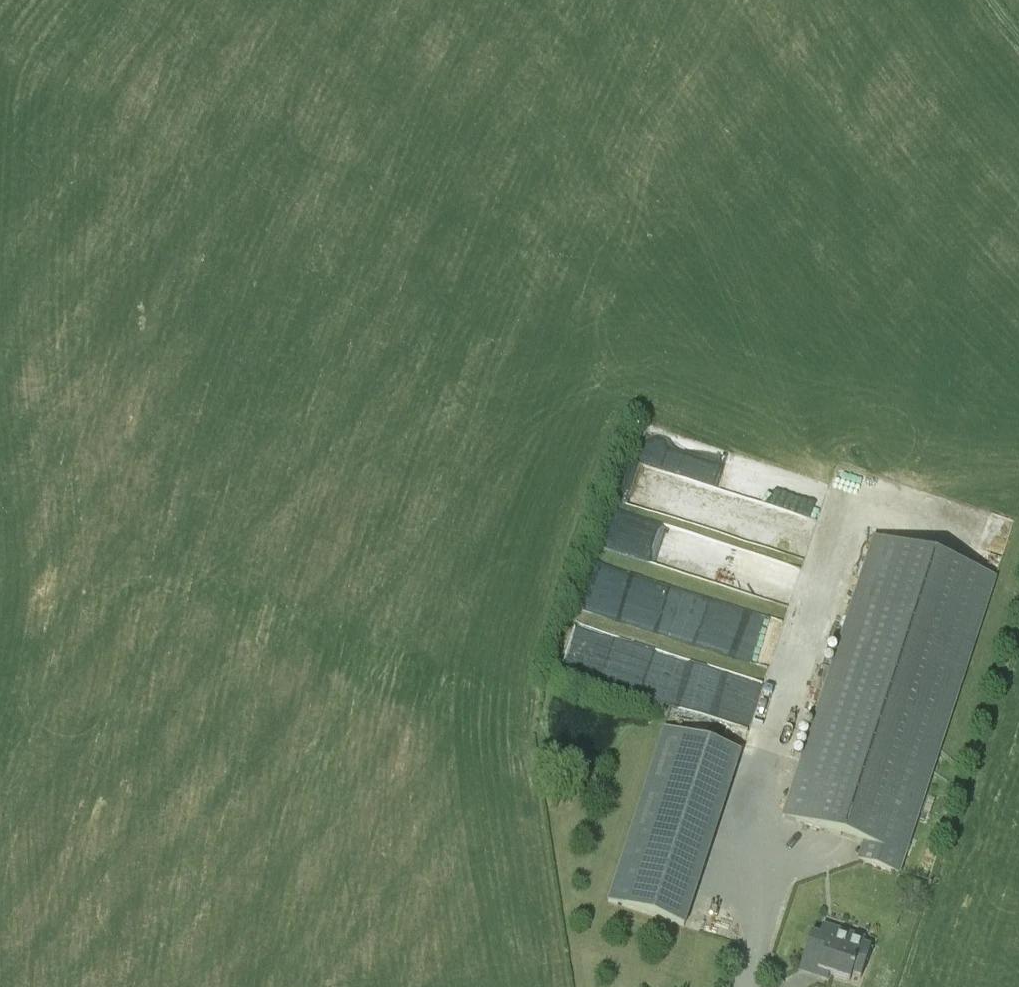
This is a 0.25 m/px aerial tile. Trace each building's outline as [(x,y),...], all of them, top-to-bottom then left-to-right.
[(857,862),(899,875),(899,874),(895,873),(992,577),(877,539),(799,778),(795,777),(782,818),(863,844),(857,862)] [(608,902),(684,927),(740,754),(664,729),(608,902)] [(860,979),(871,948),(834,936),(832,942),(811,934),(798,972),(800,972),(801,967),(849,982),(851,976),(860,979)]
